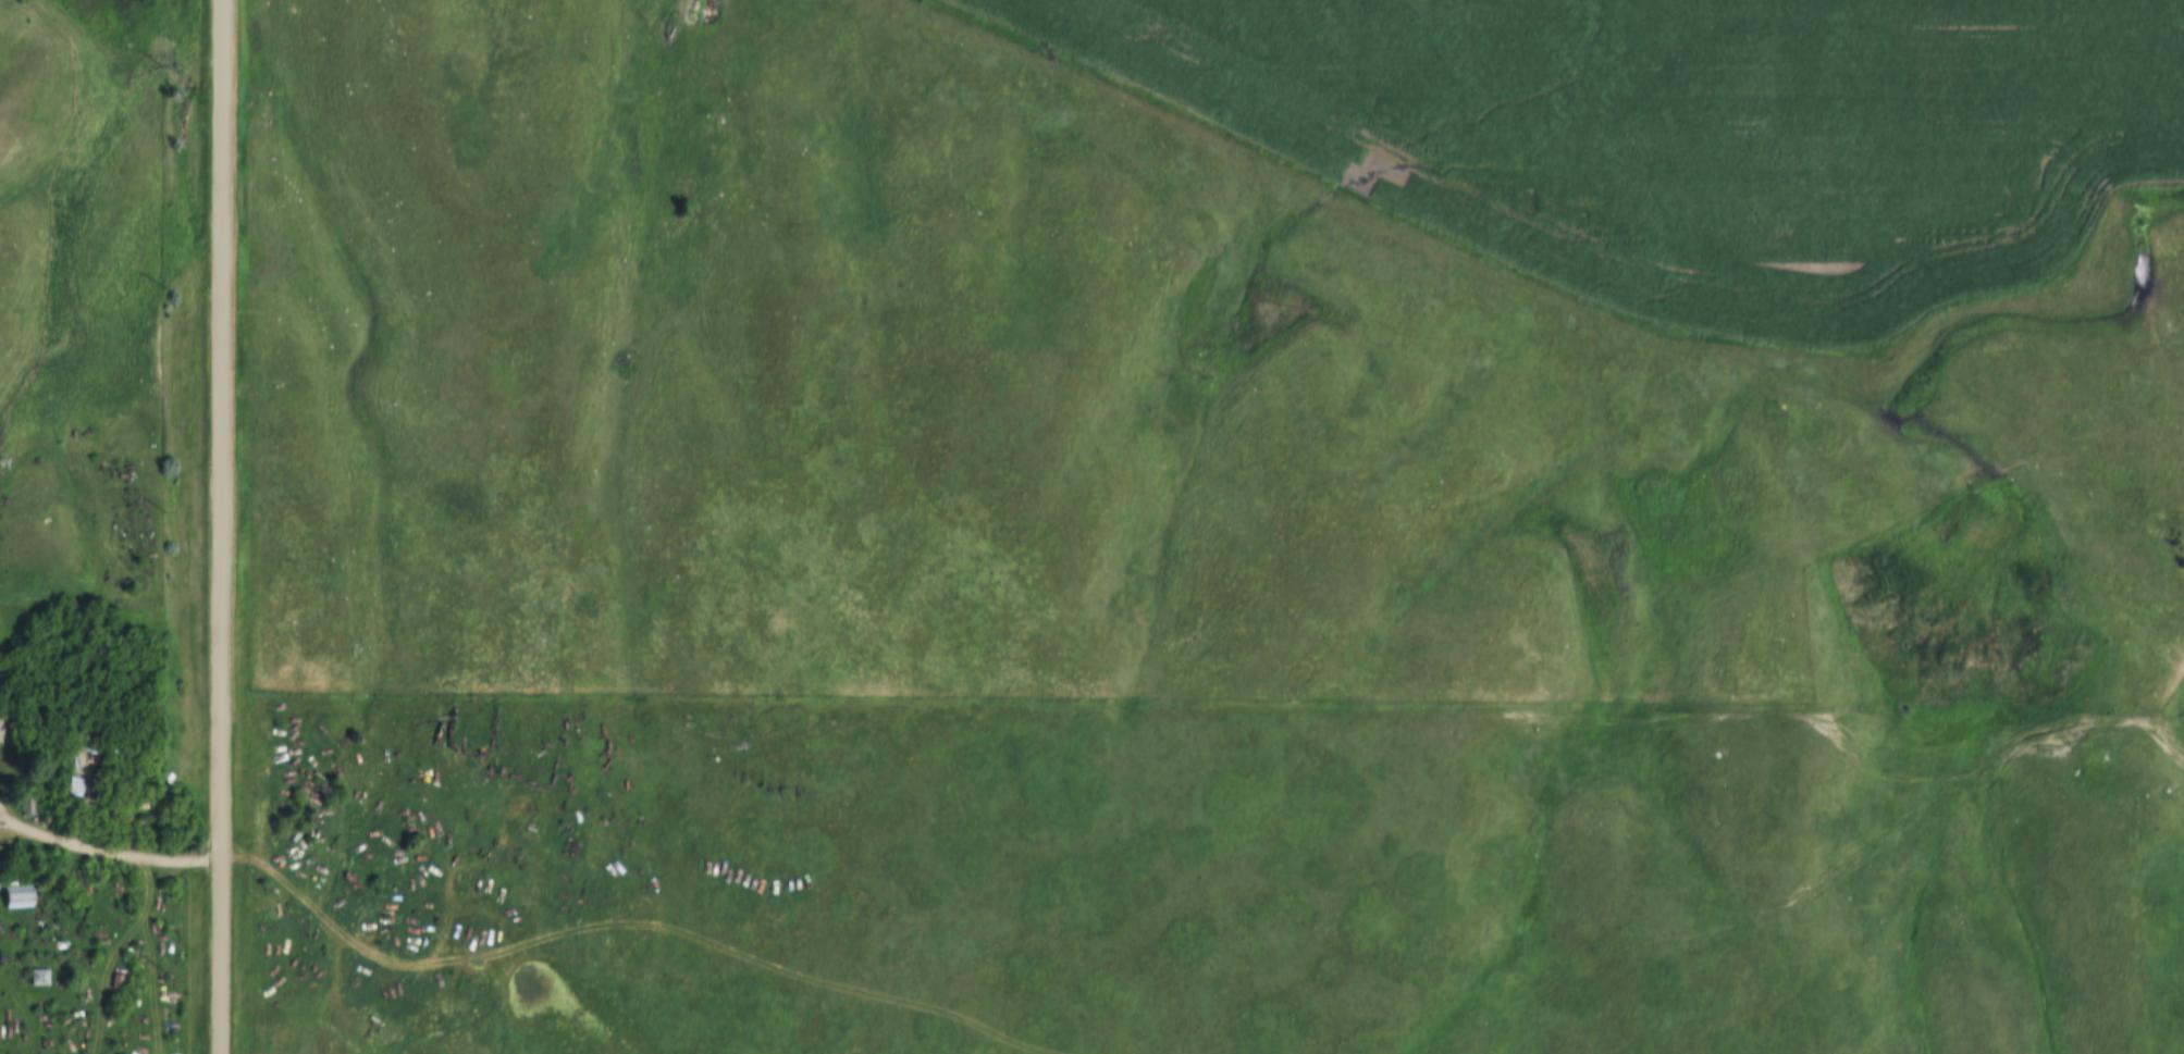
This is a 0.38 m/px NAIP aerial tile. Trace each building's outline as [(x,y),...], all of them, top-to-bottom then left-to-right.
[(101,752),(72,748),(66,800),(95,804),(101,752)] [(20,816),(33,816),(33,783),(20,783),(20,816)] [(2,889),(2,910),(29,910),(29,889),(2,889)] [(28,987),(46,987),(46,971),(28,971),(28,987)]
